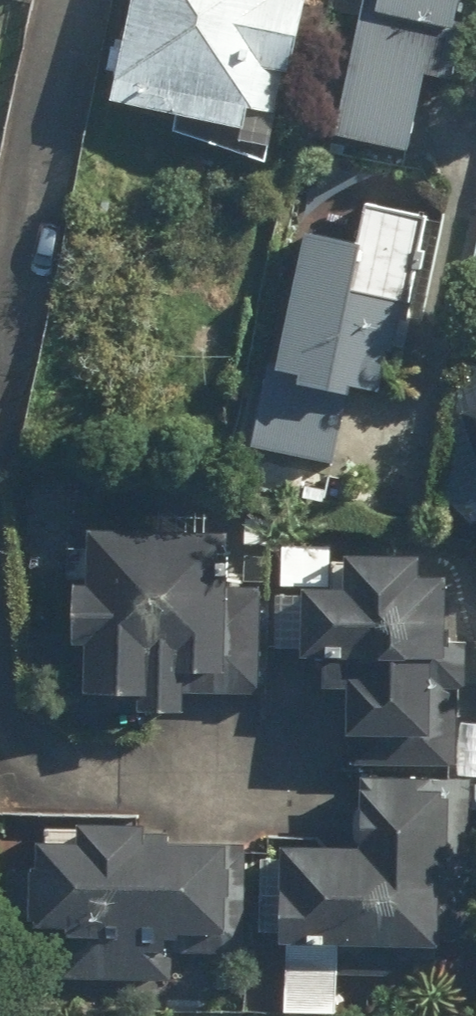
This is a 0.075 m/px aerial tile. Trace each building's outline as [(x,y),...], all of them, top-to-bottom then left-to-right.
[(94,104),(226,138),(231,118),(259,126),(292,0),(121,0),(94,104)] [(316,139),(395,156),(409,86),(435,91),(445,42),(454,0),(345,0),(316,139)] [(362,244),(317,233),(263,446),(346,467),(365,393),(392,400),(437,221),(371,205),(362,244)] [(452,404),(475,493),(475,397),(452,404)] [(75,652),(74,709),(126,710),(126,723),(171,723),(172,681),(208,682),(211,544),(77,541),(76,598),(60,597),(59,651),(75,652)] [(423,748),(429,592),(403,592),(404,563),(340,561),(339,589),(299,588),(296,664),(341,666),(338,744),(423,748)] [(430,957),(437,788),(351,784),(348,854),(265,851),(262,951),(430,957)] [(217,944),(222,855),(158,851),(159,837),(65,832),(64,856),(22,853),(17,933),(62,935),(60,981),(165,987),(168,941),(217,944)]
